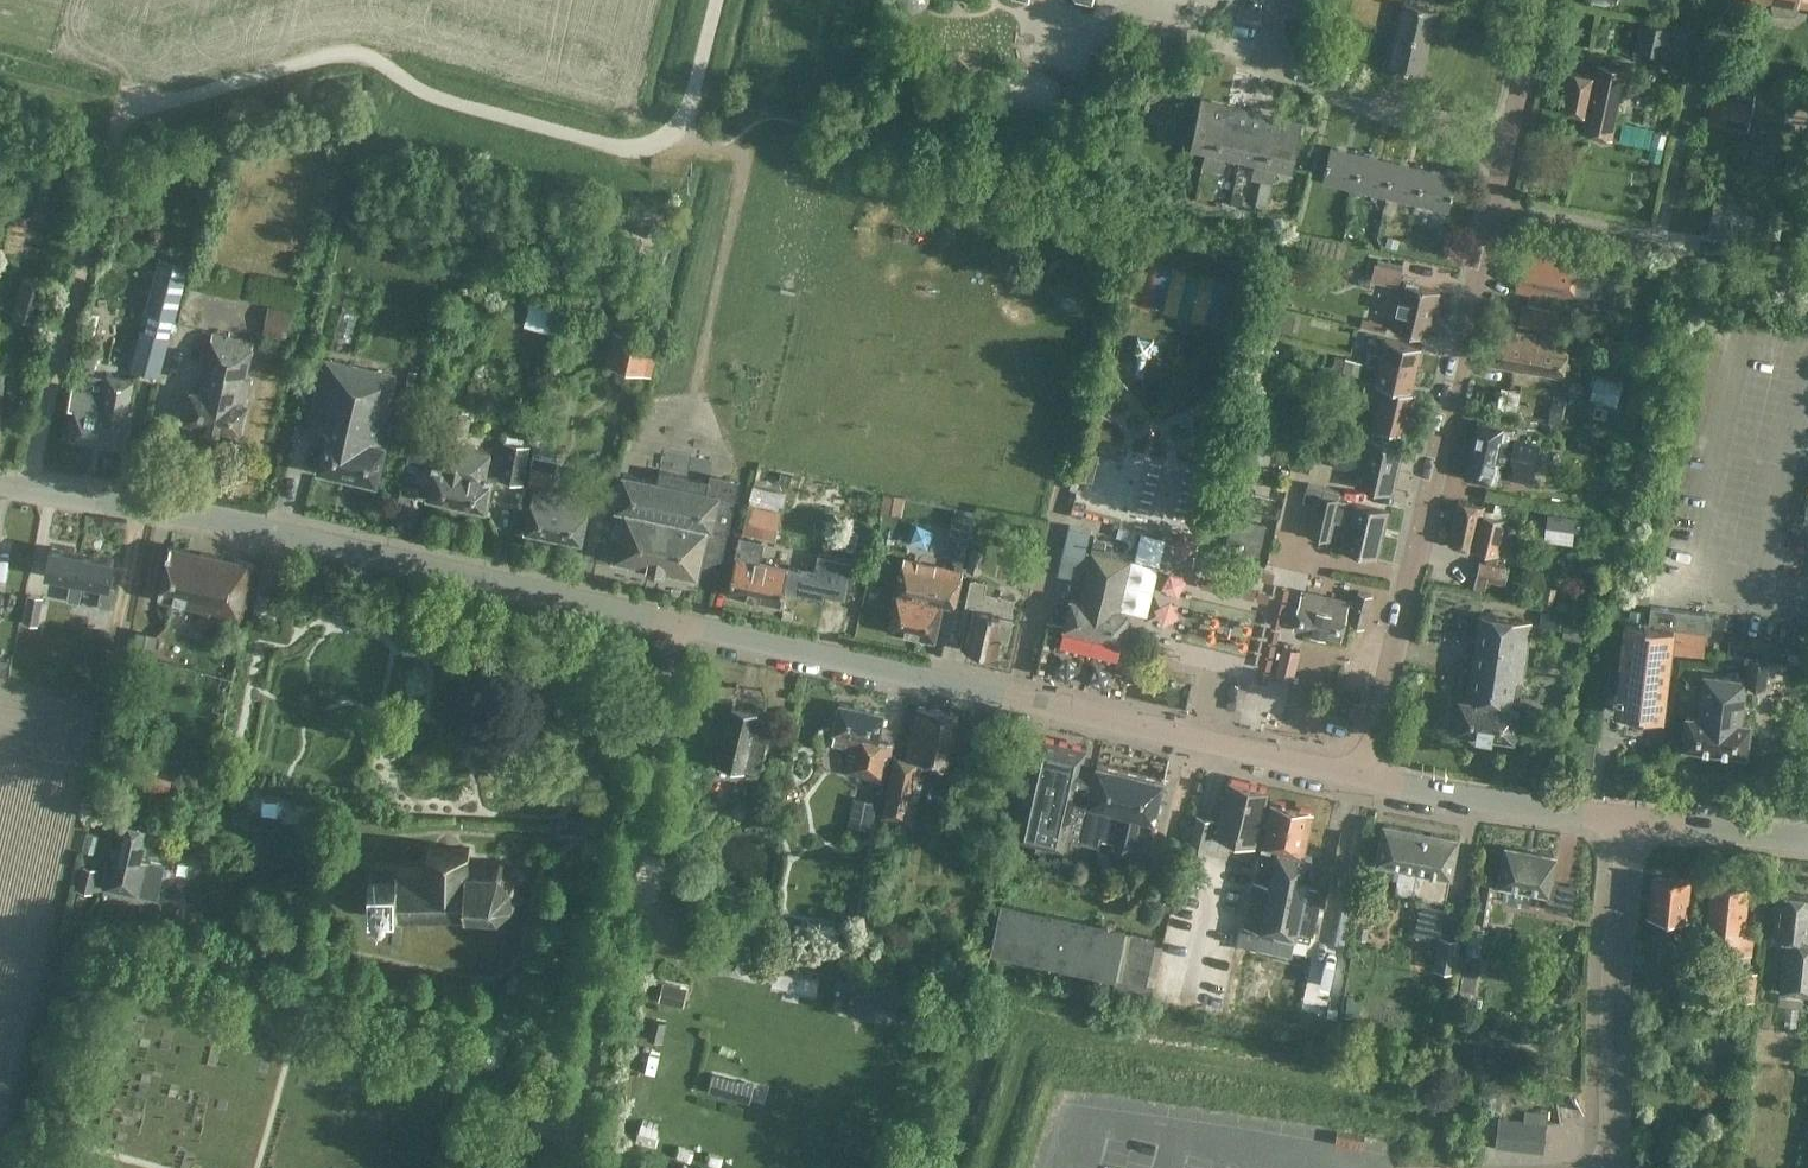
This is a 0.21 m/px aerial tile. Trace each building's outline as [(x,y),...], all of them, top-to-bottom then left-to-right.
[(1770,2),(1769,6),(1774,12),(1792,15),(1797,11),(1798,6),(1807,7),(1807,0),(1762,0),(1770,2)] [(1403,2),(1395,34),(1429,41),(1436,9),(1403,2)] [(1672,26),(1639,19),(1633,47),(1666,54),(1672,26)] [(1422,73),(1429,41),(1395,34),(1388,66),(1422,73)] [(1582,132),(1586,132),(1611,138),(1623,82),(1632,84),(1653,88),(1656,74),(1625,68),(1597,62),(1594,76),(1569,71),(1560,109),(1585,115),(1582,132)] [(1784,121),(1788,96),(1754,90),(1754,91),(1715,84),(1713,95),(1712,94),(1707,121),(1747,128),(1749,114),(1784,121)] [(1201,165),(1211,168),(1226,103),(1200,97),(1189,143),(1205,147),(1201,165)] [(1226,103),(1211,168),(1221,170),(1225,152),(1240,155),(1251,109),(1226,103)] [(1250,177),(1261,179),(1276,115),(1251,109),(1240,155),(1255,158),(1250,177)] [(1276,115),(1261,179),(1271,182),(1275,163),(1291,167),(1301,121),(1276,115)] [(1656,144),(1659,126),(1628,121),(1625,139),(1656,144)] [(1353,188),(1361,154),(1330,147),(1322,180),(1353,188)] [(1353,188),(1385,195),(1393,161),(1361,154),(1353,188)] [(1385,195),(1416,202),(1424,169),(1393,161),(1385,195)] [(1456,176),(1424,169),(1416,202),(1448,209),(1456,176)] [(1265,209),(1268,194),(1258,192),(1255,207),(1265,209)] [(1735,236),(1740,206),(1712,201),(1707,231),(1735,236)] [(1572,294),(1579,257),(1545,251),(1544,255),(1522,250),(1514,290),(1543,295),(1545,289),(1572,294)] [(145,310),(173,318),(188,262),(159,255),(145,310)] [(1370,280),(1398,286),(1403,264),(1377,258),(1376,263),(1374,262),(1370,280)] [(1198,294),(1193,294),(1189,319),(1233,326),(1240,283),(1201,276),(1198,294)] [(45,283),(25,277),(15,311),(35,317),(45,283)] [(1428,336),(1438,290),(1402,281),(1392,327),(1428,336)] [(291,308),(268,304),(262,332),(286,336),(291,308)] [(533,322),(555,328),(560,309),(537,304),(533,322)] [(1554,331),(1557,312),(1521,305),(1518,324),(1554,331)] [(1360,326),(1385,331),(1387,322),(1362,316),(1360,326)] [(1595,337),(1597,322),(1581,319),(1579,335),(1595,337)] [(170,328),(150,323),(141,364),(161,369),(170,328)] [(1562,375),(1569,338),(1539,332),(1538,336),(1497,328),(1490,362),(1562,375)] [(242,432),(249,402),(244,401),(250,377),(245,376),(253,341),(211,332),(198,391),(190,389),(184,419),(242,432)] [(652,339),(628,334),(621,368),(644,373),(652,339)] [(1367,351),(1366,356),(1415,368),(1420,345),(1385,337),(1380,354),(1367,351)] [(97,351),(77,347),(73,367),(93,372),(97,351)] [(1378,365),(1374,382),(1410,390),(1415,368),(1366,356),(1364,362),(1378,365)] [(1362,361),(1344,357),(1341,371),(1359,375),(1362,361)] [(380,442),(395,375),(325,359),(309,425),(326,429),(317,469),(376,483),(386,443),(380,442)] [(126,415),(133,378),(105,373),(105,377),(84,373),(82,389),(71,387),(68,406),(73,407),(68,436),(125,447),(131,416),(126,415)] [(1601,375),(1595,397),(1624,405),(1629,383),(1601,375)] [(1410,390),(1374,382),(1362,379),(1359,391),(1378,396),(1372,424),(1405,432),(1415,391),(1410,390)] [(1522,414),(1526,392),(1506,388),(1502,410),(1522,414)] [(1560,422),(1565,399),(1553,397),(1548,419),(1560,422)] [(1242,457),(1269,463),(1280,415),(1253,409),(1242,457)] [(464,447),(468,428),(470,416),(452,413),(450,424),(446,443),(445,443),(441,465),(434,464),(427,495),(485,507),(492,477),(485,475),(490,452),(464,447)] [(1536,428),(1538,420),(1519,417),(1517,425),(1536,428)] [(1507,453),(1511,437),(1513,429),(1502,426),(1477,420),(1464,475),(1489,481),(1500,483),(1502,475),(1530,482),(1536,460),(1507,453)] [(1391,492),(1402,446),(1366,438),(1362,454),(1355,453),(1356,449),(1337,445),(1333,464),(1351,469),(1352,465),(1359,467),(1355,483),(1391,492)] [(503,440),(497,478),(524,482),(529,444),(503,440)] [(413,442),(409,459),(424,462),(428,445),(413,442)] [(553,485),(556,471),(529,466),(526,479),(553,485)] [(698,573),(716,577),(726,530),(727,530),(737,481),(708,475),(707,480),(659,469),(656,480),(622,472),(615,507),(624,509),(613,557),(648,565),(648,567),(656,569),(662,570),(662,568),(697,575),(698,573)] [(742,532),(774,539),(784,490),(752,483),(742,532)] [(587,512),(589,498),(533,487),(531,500),(530,500),(524,529),(581,541),(587,512)] [(901,511),(904,495),(883,492),(881,507),(901,511)] [(1313,503),(1305,534),(1328,539),(1333,521),(1346,524),(1340,547),(1376,556),(1387,510),(1351,501),(1351,502),(1339,499),(1321,495),(1315,493),(1313,503)] [(1495,502),(1492,515),(1481,513),(1482,506),(1458,500),(1448,543),(1472,548),(1497,553),(1500,538),(1499,537),(1506,505),(1495,502)] [(1257,551),(1264,524),(1231,516),(1225,543),(1257,551)] [(954,606),(962,571),(971,533),(962,531),(953,569),(903,558),(896,588),(887,629),(933,639),(941,603),(954,606)] [(1121,641),(1128,611),(1146,615),(1166,537),(1141,532),(1136,555),(1103,547),(1105,537),(1093,534),(1078,599),(1070,597),(1063,627),(1121,641)] [(798,569),(787,567),(756,560),(760,541),(740,536),(727,592),(779,604),(782,589),(792,592),(792,594),(823,601),(825,594),(846,598),(854,561),(818,553),(814,569),(798,566),(798,569)] [(243,622),(256,563),(170,545),(158,597),(209,608),(208,614),(243,622)] [(79,602),(83,580),(77,579),(82,552),(50,546),(45,573),(70,578),(66,600),(79,602)] [(979,572),(985,549),(971,546),(966,569),(979,572)] [(77,579),(83,580),(101,584),(97,606),(110,608),(114,586),(109,585),(114,558),(82,552),(77,579)] [(1479,560),(1475,575),(1473,586),(1483,589),(1486,578),(1504,582),(1507,567),(1479,560)] [(1010,613),(1013,597),(984,591),(986,581),(970,578),(959,627),(965,628),(961,645),(997,653),(1001,632),(1006,633),(1010,613)] [(1555,587),(1545,585),(1542,599),(1552,601),(1555,587)] [(1647,601),(1649,589),(1632,587),(1630,599),(1647,601)] [(1363,626),(1371,594),(1357,591),(1354,605),(1348,604),(1349,600),(1300,590),(1297,603),(1292,627),(1340,638),(1345,618),(1350,619),(1349,622),(1363,626)] [(281,595),(258,591),(253,614),(277,618),(281,595)] [(22,622),(38,624),(43,596),(27,594),(22,622)] [(1650,605),(1648,623),(1625,620),(1614,710),(1662,716),(1670,649),(1703,653),(1705,630),(1709,631),(1711,613),(1650,605)] [(1560,613),(1540,610),(1538,626),(1558,629),(1560,613)] [(1517,707),(1529,621),(1480,613),(1467,699),(1458,698),(1454,729),(1513,739),(1518,707),(1517,707)] [(1581,627),(1563,625),(1562,638),(1579,640),(1581,627)] [(158,635),(138,630),(132,659),(152,664),(158,635)] [(1273,679),(1292,683),(1300,651),(1280,647),(1273,679)] [(1750,685),(1765,686),(1768,660),(1749,658),(1747,674),(1752,674),(1750,685)] [(1746,754),(1749,721),(1741,720),(1746,678),(1703,673),(1698,715),(1686,714),(1682,746),(1746,754)] [(883,780),(892,742),(877,739),(883,712),(839,702),(833,732),(834,732),(831,744),(849,748),(844,771),(883,780)] [(718,764),(743,769),(755,772),(763,739),(751,736),(757,710),(731,704),(718,764)] [(946,768),(958,714),(930,707),(930,708),(917,705),(905,758),(894,755),(881,817),(912,824),(923,773),(920,772),(922,763),(946,768)] [(1064,838),(1079,841),(1078,845),(1097,849),(1100,837),(1145,847),(1162,776),(1095,761),(1095,763),(1082,760),(1084,748),(1036,737),(1013,837),(1062,848),(1064,838)] [(1583,742),(1579,766),(1589,768),(1593,744),(1583,742)] [(1193,825),(1193,824),(1189,838),(1190,838),(1188,846),(1205,850),(1209,833),(1254,843),(1267,788),(1228,779),(1218,821),(1213,819),(1213,818),(1196,814),(1193,825)] [(1312,810),(1270,801),(1243,924),(1239,923),(1235,942),(1250,945),(1249,947),(1304,958),(1309,934),(1311,934),(1319,896),(1316,888),(1305,886),(1311,856),(1303,854),(1312,810)] [(848,823),(870,828),(875,807),(852,802),(848,823)] [(581,817),(567,815),(566,822),(558,821),(557,829),(580,831),(581,817)] [(103,886),(140,894),(157,898),(165,863),(141,858),(148,827),(122,821),(117,846),(112,845),(103,886)] [(1375,862),(1396,866),(1449,876),(1450,876),(1457,838),(1383,824),(1375,862)] [(1571,913),(1576,885),(1552,881),(1556,856),(1504,845),(1496,885),(1546,895),(1544,908),(1571,913)] [(509,879),(500,868),(504,861),(500,859),(496,867),(482,867),(482,858),(479,858),(479,867),(468,866),(469,847),(426,847),(427,866),(370,866),(370,874),(369,874),(370,904),(370,915),(396,915),(401,915),(401,910),(413,910),(413,917),(417,917),(417,910),(430,910),(430,918),(434,918),(434,911),(446,911),(446,917),(450,917),(450,911),(463,911),(463,917),(467,917),(467,911),(477,911),(477,919),(481,919),(481,911),(495,911),(498,918),(501,917),(499,910),(509,900),(516,903),(518,900),(511,896),(510,882),(519,880),(518,876),(509,879)] [(78,890),(92,893),(97,868),(83,865),(78,890)] [(1449,876),(1396,866),(1396,891),(1421,896),(1414,933),(1438,937),(1434,958),(1433,966),(1434,966),(1453,969),(1455,957),(1458,939),(1439,935),(1445,901),(1449,876)] [(1648,916),(1647,920),(1677,923),(1677,918),(1685,918),(1690,878),(1652,875),(1648,915),(1648,916)] [(1486,923),(1494,884),(1483,882),(1476,921),(1486,923)] [(1747,965),(1748,965),(1752,933),(1743,932),(1748,886),(1709,882),(1704,929),(1718,930),(1716,949),(1741,951),(1740,964),(1747,965)] [(1779,991),(1807,994),(1807,894),(1778,891),(1773,936),(1784,937),(1779,991)] [(1156,907),(1168,910),(1172,896),(1160,893),(1156,907)] [(1131,991),(1142,993),(1151,995),(1161,944),(1153,943),(1154,936),(1131,931),(1125,929),(1001,903),(991,949),(1026,957),(1115,976),(1121,977),(1133,979),(1131,991)] [(201,912),(178,905),(173,922),(196,929),(201,912)] [(1747,965),(1743,993),(1756,995),(1760,966),(1748,965),(1747,965)] [(658,1000),(682,1005),(686,986),(662,981),(658,1000)] [(884,1016),(888,990),(854,984),(850,1011),(884,1016)] [(899,1008),(897,1018),(911,1021),(913,1010),(899,1008)] [(646,1039),(662,1042),(666,1021),(651,1018),(646,1039)] [(1715,1056),(1697,1054),(1696,1069),(1713,1071),(1715,1056)] [(1546,1112),(1523,1110),(1522,1119),(1498,1116),(1494,1147),(1542,1152),(1546,1112)]
